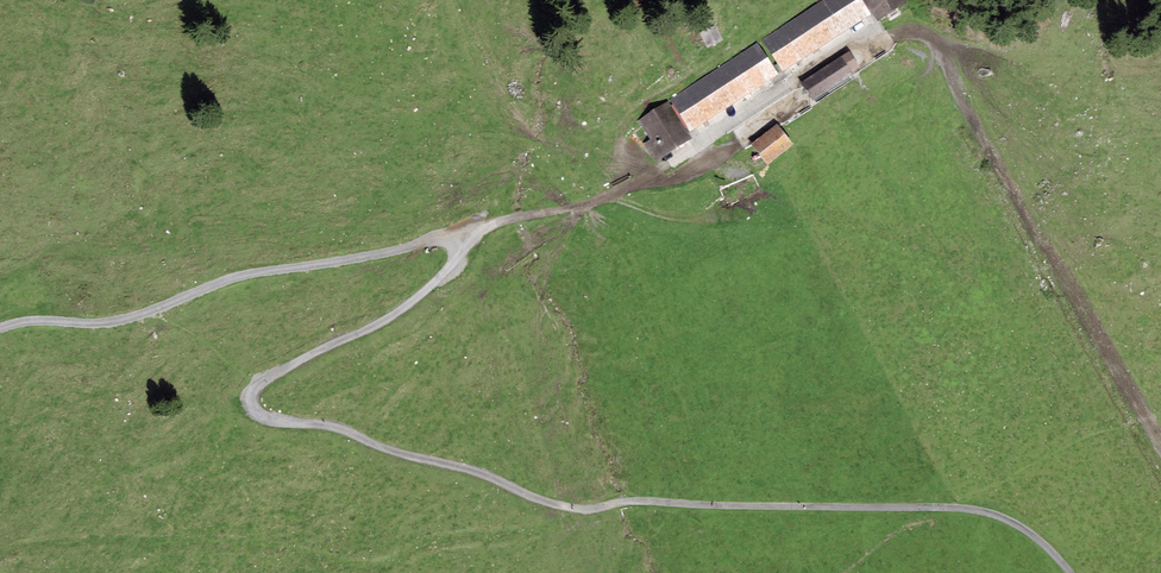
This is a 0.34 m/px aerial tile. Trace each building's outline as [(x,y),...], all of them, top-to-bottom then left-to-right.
[(870,17),(859,0),(824,0),(761,41),(782,74),(870,17)] [(878,24),(907,6),(903,0),(863,0),(878,24)] [(716,25),(699,33),(707,49),(724,42),(716,25)] [(756,44),(669,100),(691,133),(777,76),(756,44)] [(850,54),(801,84),(813,103),(853,78),(851,73),(859,68),(850,54)] [(693,142),(669,103),(638,122),(650,141),(644,145),(656,164),(693,142)] [(777,127),(751,146),(767,169),(794,149),(777,127)]
